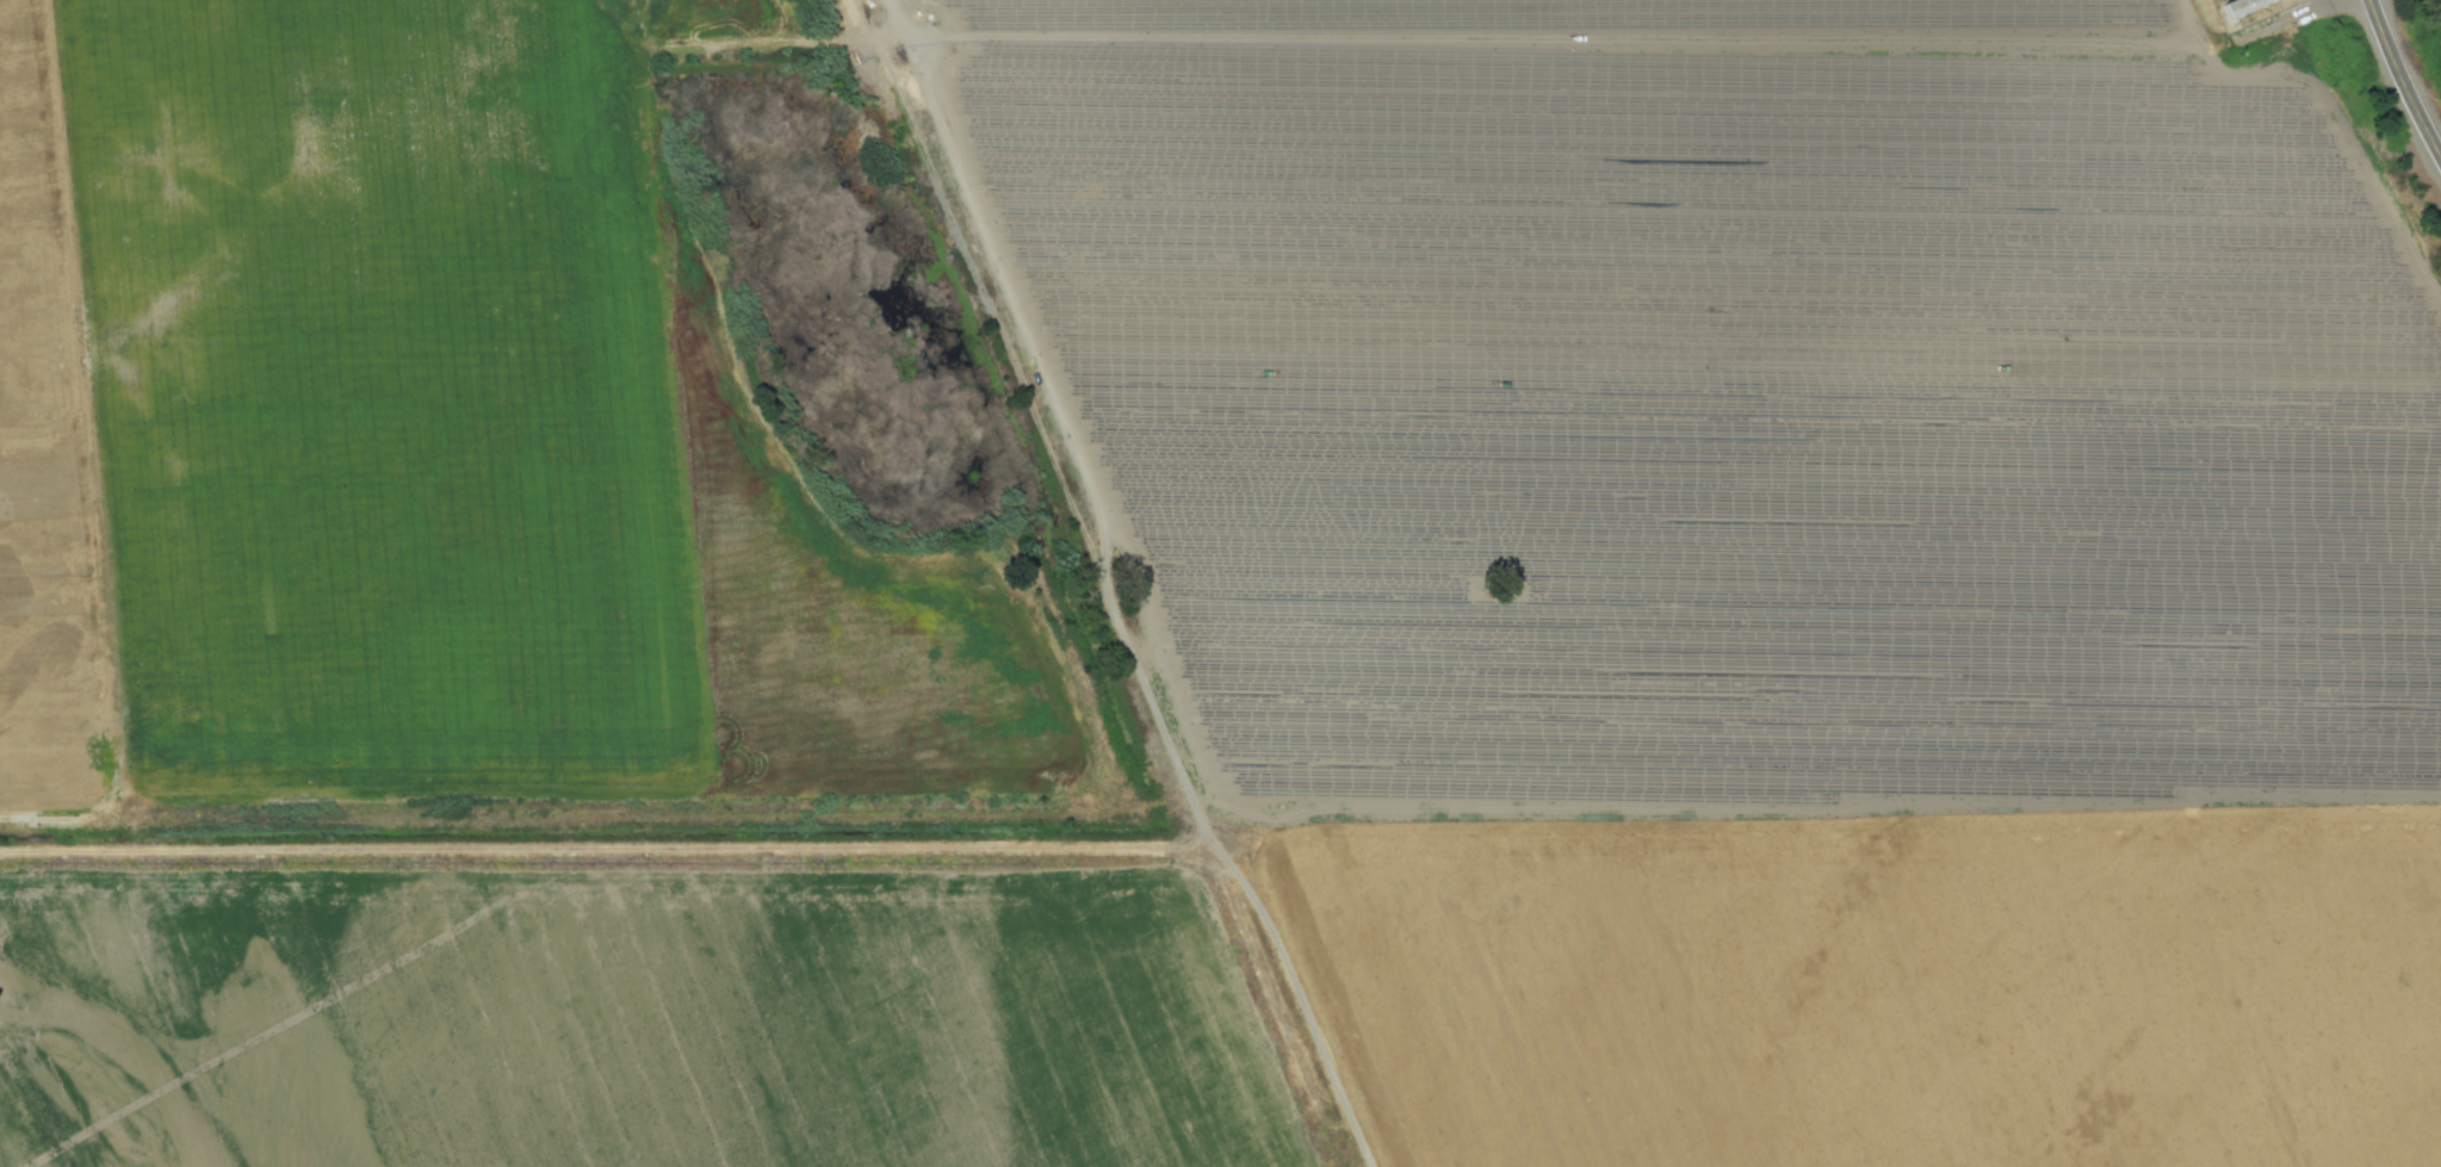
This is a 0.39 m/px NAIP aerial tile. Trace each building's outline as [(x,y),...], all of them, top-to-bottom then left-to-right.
[(2230,19),(2273,0),(2231,0),(2223,4),(2230,19)]
